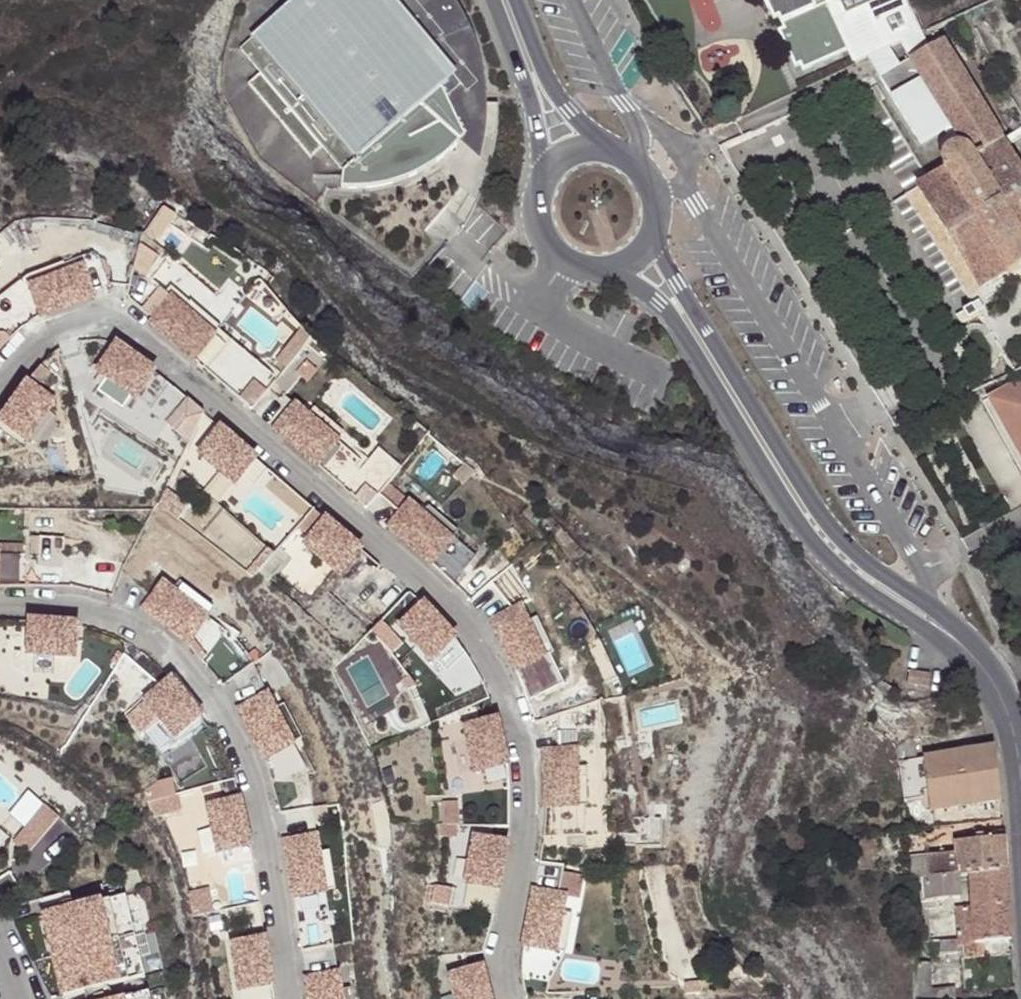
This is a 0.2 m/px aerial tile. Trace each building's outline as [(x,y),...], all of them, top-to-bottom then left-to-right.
[(495,170),(500,104),(490,102),(490,91),(473,24),(462,6),(458,0),(298,0),(241,48),(348,169),(340,188),(363,187),(383,184),(399,179),(418,174),(438,167),(463,144),(495,170)] [(855,64),(900,43),(921,33),(906,0),(765,0),(773,20),(778,18),(785,32),(780,35),(795,67),(800,66),(803,71),(848,50),(855,64)] [(900,43),(934,99),(963,147),(959,146),(954,148),(950,150),(948,152),(946,154),(945,158),(944,161),(945,165),(945,169),(927,181),(916,188),(928,207),(939,225),(946,237),(950,244),(962,264),(973,282),(963,289),(969,298),(1010,273),(1011,274),(1020,269),(1020,168),(994,123),(942,40),(929,49),(921,33),(900,43)] [(872,115),(883,108),(869,86),(850,97),(858,112),(872,115)] [(902,165),(914,159),(899,134),(883,108),(872,115),(860,122),(892,172),(902,165)] [(485,197),(495,170),(463,144),(438,167),(479,205),(485,197)] [(916,188),(927,181),(914,159),(902,165),(900,179),(908,192),(916,188)] [(928,207),(916,188),(908,192),(893,202),(904,222),(928,207)] [(939,225),(928,207),(904,222),(912,235),(915,240),(939,225)] [(915,240),(927,259),(950,244),(946,237),(939,225),(915,240)] [(927,259),(938,278),(962,264),(950,244),(927,259)] [(950,297),(963,289),(973,282),(962,264),(938,278),(950,297)] [(77,267),(26,286),(36,315),(88,296),(77,267)] [(209,336),(167,300),(147,325),(189,360),(209,336)] [(151,372),(114,345),(95,372),(132,399),(151,372)] [(0,410),(0,426),(19,440),(46,403),(20,383),(0,410)] [(1009,389),(1020,411),(1020,383),(1009,389)] [(1009,389),(994,397),(1020,449),(1020,411),(1009,389)] [(290,403),(269,427),(311,463),(332,439),(290,403)] [(250,456),(215,426),(194,451),(229,481),(250,456)] [(405,502),(384,526),(425,562),(446,539),(405,502)] [(322,517),(301,541),(335,572),(357,547),(322,517)] [(204,619),(166,580),(143,602),(182,641),(204,619)] [(419,603),(395,625),(426,659),(450,637),(419,603)] [(514,605),(486,619),(510,668),(539,655),(514,605)] [(72,621),(26,619),(25,651),(70,653),(72,621)] [(929,687),(932,674),(910,670),(907,683),(929,687)] [(168,676),(143,697),(171,732),(197,712),(168,676)] [(265,693),(237,707),(260,757),(289,743),(265,693)] [(494,718),(462,724),(471,769),(503,762),(494,718)] [(999,789),(995,745),(951,752),(923,755),(928,796),(929,810),(1001,802),(999,789)] [(572,749),(540,749),(541,804),(573,804),(572,749)] [(928,796),(923,755),(899,761),(903,799),(928,796)] [(237,795),(205,802),(214,846),(246,840),(237,795)] [(457,805),(441,805),(441,838),(456,838),(457,805)] [(1004,838),(1003,831),(975,833),(976,840),(1004,838)] [(313,835),(282,840),(291,894),(322,889),(313,835)] [(503,842),(471,836),(462,880),(494,887),(503,842)] [(976,840),(956,841),(958,874),(961,874),(970,874),(1007,872),(1005,852),(1004,838),(976,840)] [(1010,906),(1007,872),(970,874),(972,909),(1010,906)] [(952,875),(919,877),(920,901),(963,899),(961,874),(958,874),(952,875)] [(100,881),(45,893),(48,910),(66,990),(95,984),(148,972),(130,891),(103,897),(100,881)] [(561,894),(530,888),(520,942),(551,948),(561,894)] [(1012,922),(1010,906),(972,909),(956,910),(957,939),(957,944),(963,943),(975,943),(1012,941),(1012,922)] [(915,912),(915,923),(930,923),(930,911),(915,912)] [(915,923),(916,940),(930,939),(930,923),(915,923)] [(261,934),(229,940),(236,985),(268,980),(261,934)] [(963,952),(963,943),(957,944),(940,941),(941,952),(963,952)] [(976,957),(975,943),(963,943),(963,952),(964,958),(976,957)] [(914,998),(954,998),(954,988),(931,988),(930,963),(915,963),(914,998)] [(446,974),(453,998),(487,998),(477,965),(446,974)] [(302,978),(305,998),(337,998),(333,973),(302,978)] [(66,990),(68,998),(98,998),(95,984),(66,990)] [(151,988),(101,998),(154,998),(151,988)]
